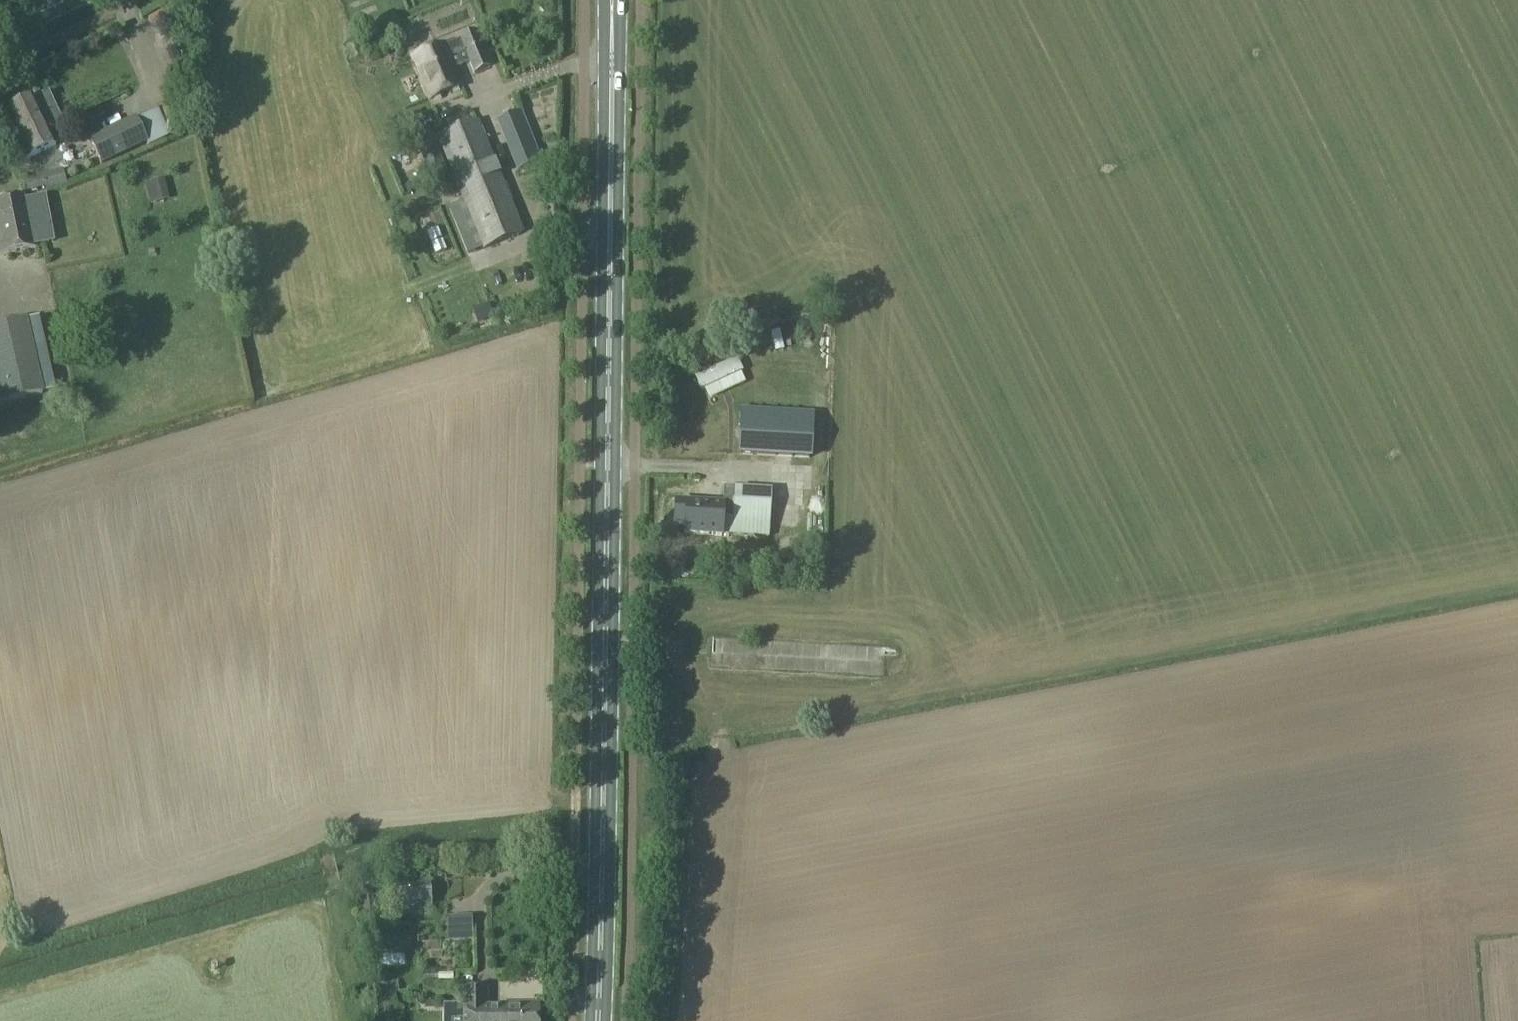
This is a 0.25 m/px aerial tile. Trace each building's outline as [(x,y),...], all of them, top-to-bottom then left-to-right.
[(446,46),(445,44),(412,57),(429,99),(462,86),(452,60),(467,53),(475,72),(490,66),(475,31),(460,37),(461,40),(446,46)] [(55,145),(33,98),(6,111),(28,158),(55,145)] [(138,126),(135,119),(90,140),(101,164),(171,130),(160,107),(155,110),(158,116),(138,126)] [(542,161),(522,111),(501,119),(522,169),(542,161)] [(437,137),(482,250),(524,233),(478,120),(437,137)] [(432,183),(444,178),(428,141),(416,146),(432,183)] [(142,182),(143,200),(158,199),(157,181),(142,182)] [(24,196),(0,201),(0,253),(0,255),(38,247),(33,222),(29,222),(24,196)] [(56,391),(40,319),(28,322),(28,319),(0,325),(0,404),(45,394),(56,391)] [(810,457),(812,415),(742,412),(740,454),(810,457)] [(769,538),(772,490),(723,488),(722,505),(708,504),(675,503),(675,524),(690,524),(690,528),(707,529),(707,530),(721,530),(721,535),(769,538)] [(798,666),(799,648),(772,647),(772,666),(798,666)] [(430,904),(428,882),(396,884),(398,907),(430,904)] [(446,943),(433,944),(435,990),(453,989),(452,970),(470,969),(468,918),(445,919),(446,943)] [(462,989),(461,1020),(538,1020),(538,1005),(500,1005),(500,1008),(489,1008),(489,989),(462,989)] [(398,1001),(396,992),(382,995),(383,1004),(398,1001)]
